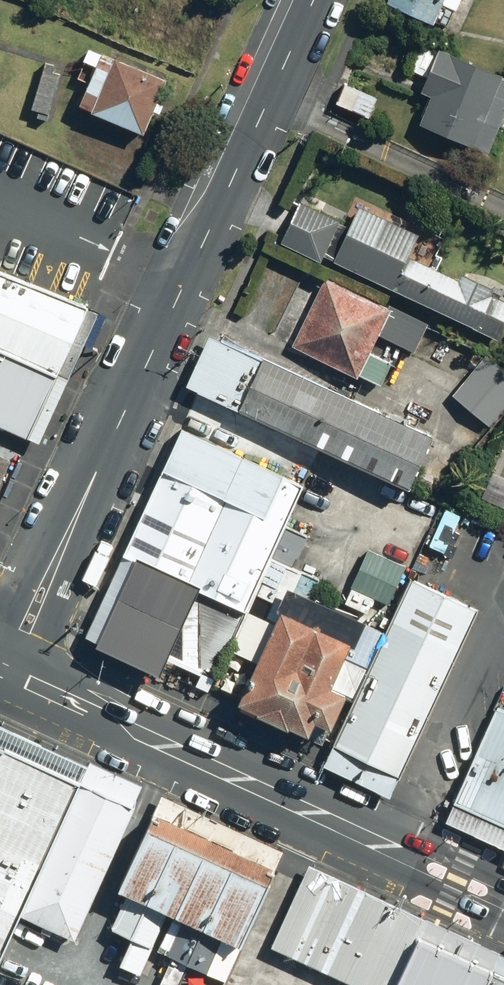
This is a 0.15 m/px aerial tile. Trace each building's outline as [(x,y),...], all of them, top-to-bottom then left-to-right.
[(384,1),(436,22),(445,0),(385,0),(384,1)] [(437,48),(419,92),(430,96),(418,123),(487,151),(503,109),(503,79),(500,78),(501,75),(437,48)] [(165,77),(101,51),(78,105),(143,132),(165,77)] [(57,76),(38,71),(28,110),(47,115),(57,76)] [(378,96),(344,80),(335,101),(369,116),(378,96)] [(298,201),(280,242),(319,260),(322,256),(472,324),(470,328),(498,340),(503,327),(503,301),(489,294),(492,287),(461,273),(459,278),(407,255),(417,233),(358,205),(348,227),(338,222),(340,220),(298,201)] [(55,371),(82,309),(0,273),(0,348),(55,371)] [(385,307),(324,277),(290,344),(356,376),(358,372),(379,383),(389,362),(368,352),(377,333),(413,351),(427,323),(387,303),(385,307)] [(433,436),(219,338),(195,390),(409,488),(433,436)] [(0,348),(0,424),(27,435),(55,371),(0,348)] [(484,353),(450,394),(489,425),(503,407),(503,370),(484,353)] [(181,429),(95,625),(198,669),(216,677),(218,673),(282,527),(302,481),(181,429)] [(10,458),(0,453),(0,480),(10,458)] [(282,527),(218,673),(247,686),(291,584),(312,594),(319,578),(290,564),(303,534),(282,527)] [(403,565),(367,548),(343,602),(366,614),(373,597),(387,605),(403,565)] [(409,578),(331,742),(398,773),(475,609),(409,578)] [(352,640),(283,609),(241,702),(258,710),(257,713),(289,727),(290,724),(309,734),(316,719),(332,726),(346,692),(332,686),(352,640)] [(449,801),(503,826),(503,713),(489,706),(449,801)] [(80,780),(0,743),(0,959),(21,912),(80,780)] [(80,780),(21,912),(73,937),(134,805),(80,780)] [(273,869),(153,814),(118,887),(126,891),(111,927),(130,937),(117,963),(139,971),(167,910),(172,912),(156,944),(168,949),(167,953),(206,972),(209,964),(226,972),(273,869)] [(298,881),(268,945),(358,984),(395,984),(417,937),(298,881)] [(491,970),(417,937),(395,984),(484,984),(491,970)] [(491,970),(484,984),(503,984),(503,976),(491,970)]
